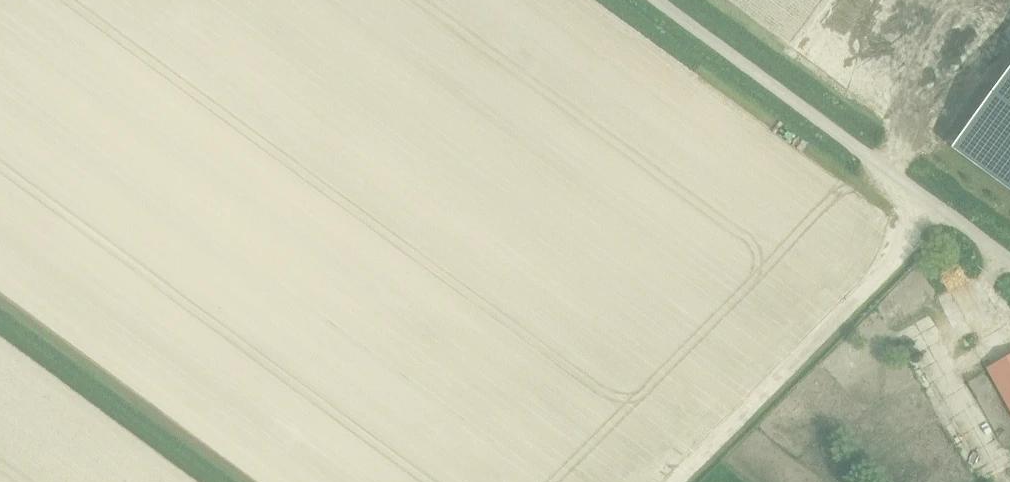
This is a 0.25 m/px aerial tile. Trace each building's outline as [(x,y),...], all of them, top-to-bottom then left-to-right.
[(952,150),(1009,193),(1009,71),(952,150)] [(987,369),(1009,410),(1009,356),(987,369)]
